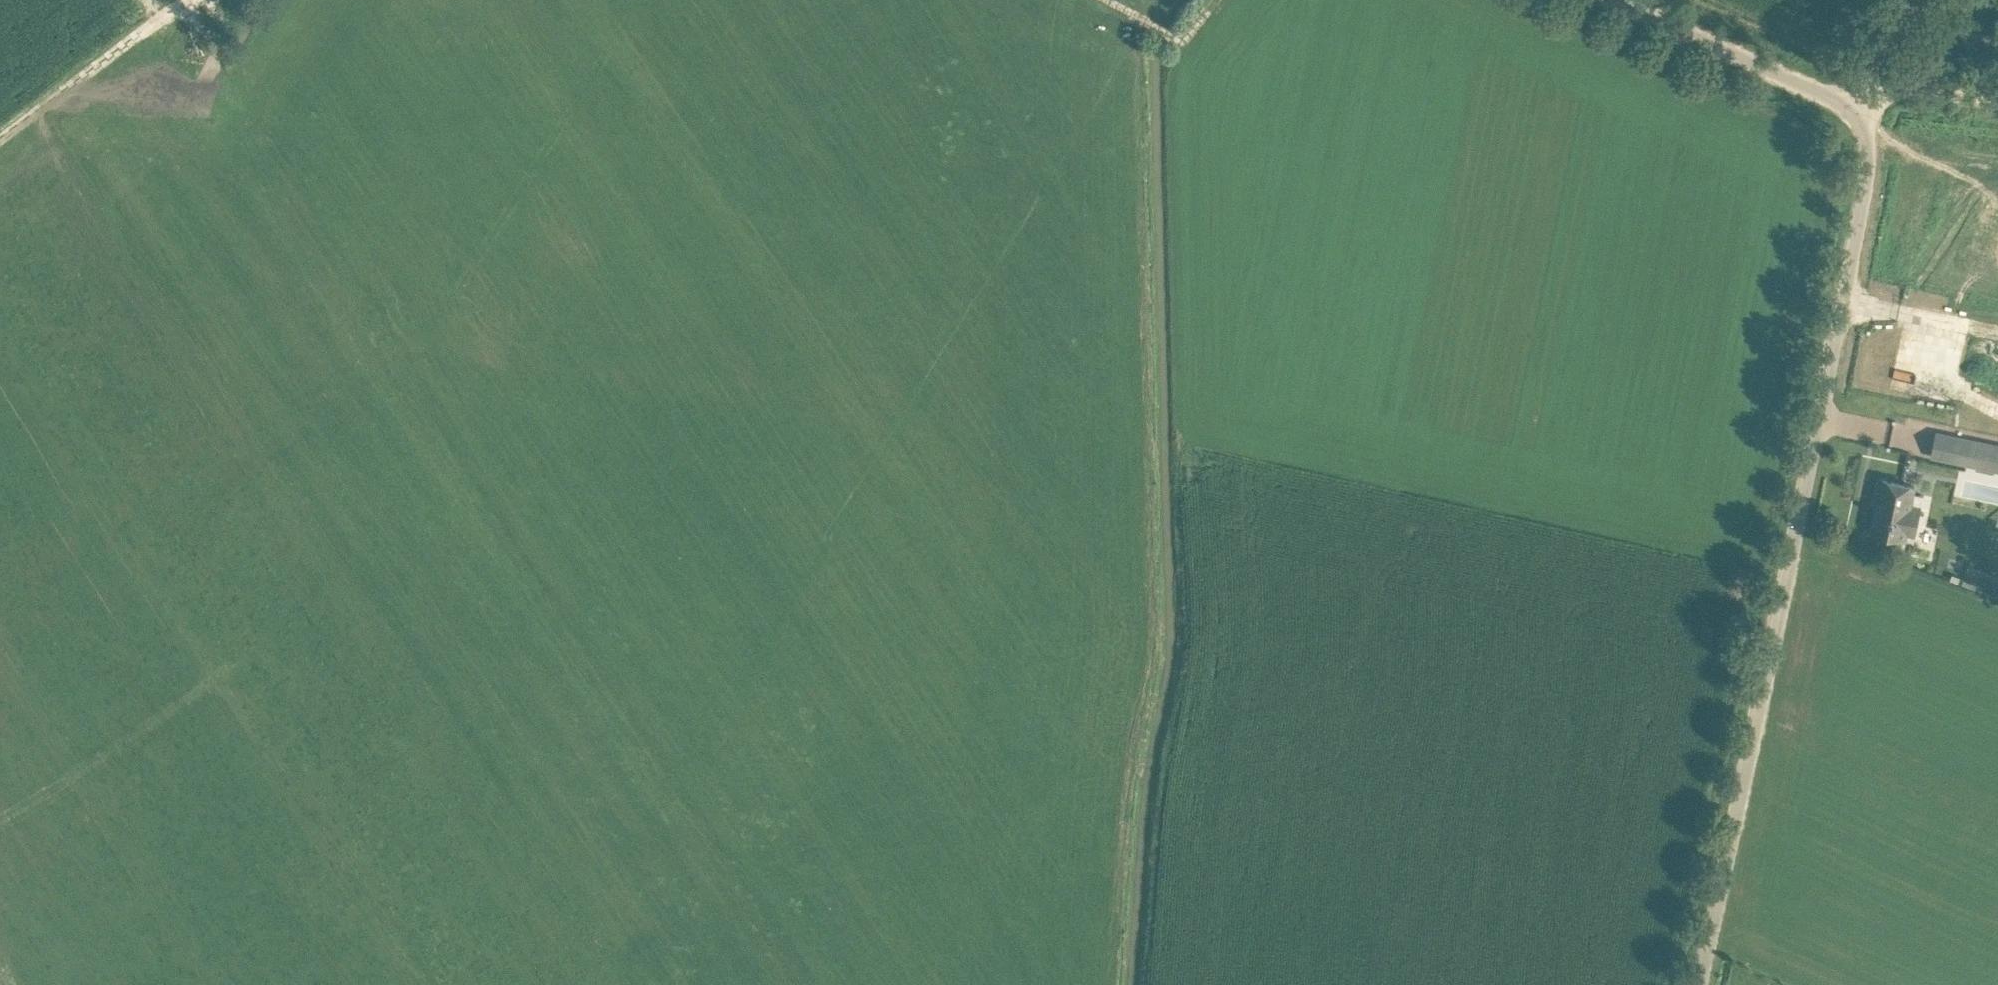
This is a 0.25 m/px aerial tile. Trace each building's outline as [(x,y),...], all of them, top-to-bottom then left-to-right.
[(1993,461),(1973,456),(1959,526),(1978,530),(1997,535),(1997,462),(1993,461)] [(1911,503),(1914,485),(1883,478),(1872,531),(1906,538),(1909,522),(1917,524),(1921,505),(1911,503)]
